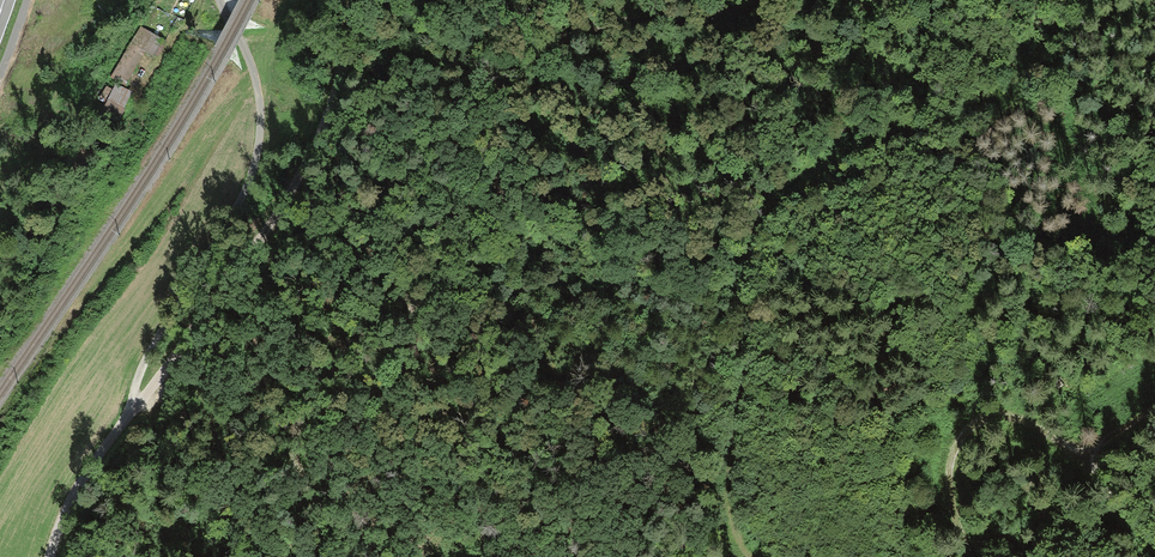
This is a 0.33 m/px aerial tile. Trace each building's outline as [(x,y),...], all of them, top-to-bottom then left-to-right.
[(144,53),(153,58),(163,41),(140,28),(131,45),(135,47),(119,76),(129,82),(144,53)] [(125,110),(109,101),(102,113),(119,122),(125,110)]
